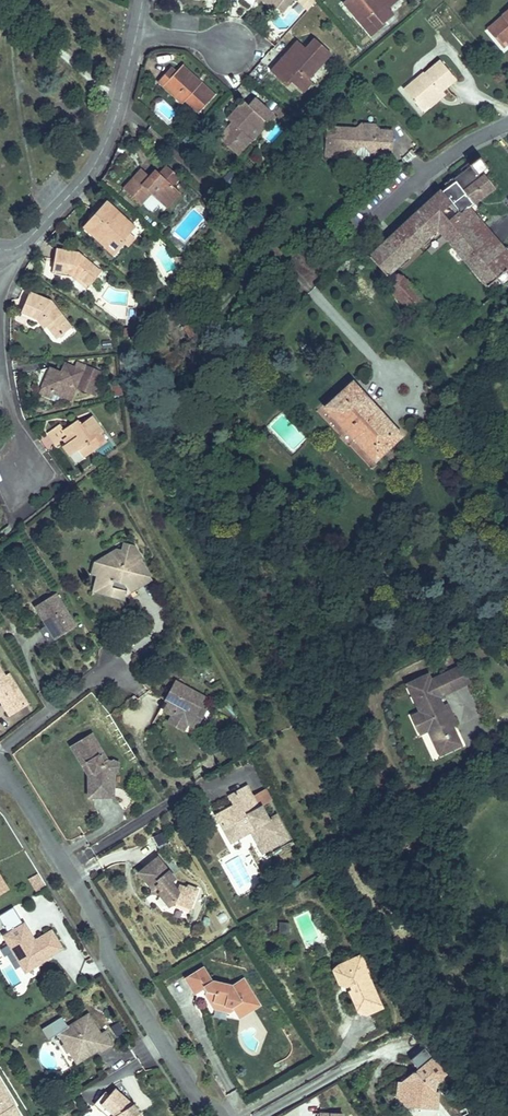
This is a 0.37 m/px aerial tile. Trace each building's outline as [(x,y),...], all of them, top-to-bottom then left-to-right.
[(275,9),(276,7),(283,12),(293,0),(263,0),(275,9)] [(355,15),(358,12),(347,0),(344,2),(355,15)] [(358,12),(355,15),(370,33),(375,28),(377,30),(384,24),(383,22),(392,14),(387,8),(396,0),(347,0),(358,12)] [(500,44),(507,37),(507,11),(487,29),(500,44)] [(500,44),(503,48),(507,43),(507,37),(500,44)] [(290,57),(286,53),(270,71),(286,86),(290,81),(303,92),(312,82),(308,79),(331,53),(315,39),(306,49),(298,41),(290,50),(297,56),(290,63),(287,60),(290,57)] [(290,50),(286,53),(290,57),(287,60),(290,63),(297,56),(290,50)] [(421,110),(428,105),(435,98),(432,94),(439,88),(442,91),(456,79),(440,60),(425,73),(427,77),(423,81),(419,77),(404,90),(421,110)] [(182,65),(178,69),(197,87),(201,83),(182,65)] [(170,67),(158,81),(182,104),(186,100),(199,112),(214,95),(201,83),(197,87),(178,69),(175,72),(170,67)] [(427,77),(425,73),(424,72),(419,77),(423,81),(427,77)] [(435,98),(428,105),(430,108),(445,95),(442,91),(439,88),(432,94),(435,98)] [(267,121),(273,114),(254,98),(248,105),(244,101),(227,119),(232,123),(218,138),(237,155),(251,139),(252,140),(260,131),(261,132),(269,123),(267,121)] [(279,108),(275,112),(286,122),(287,120),(292,124),(294,121),(279,108)] [(336,157),(336,153),(337,150),(354,151),(362,145),(366,146),(375,157),(382,164),(390,157),(391,144),(380,131),(375,125),(362,124),(357,129),(328,126),(325,156),(336,157)] [(380,131),(391,144),(392,132),(380,131)] [(337,150),(336,153),(375,157),(366,146),(362,145),(354,151),(337,150)] [(469,164),(469,165),(470,166),(462,172),(454,178),(453,179),(455,181),(447,187),(440,192),(439,192),(434,196),(427,204),(369,257),(386,275),(437,228),(463,258),(487,286),(496,278),(504,287),(507,283),(507,254),(503,249),(500,245),(496,249),(484,240),(489,236),(485,231),(487,230),(468,207),(494,187),(484,175),(480,178),(477,174),(487,167),(479,157),(469,164)] [(469,165),(469,164),(468,163),(460,169),(462,172),(470,166),(469,165)] [(166,165),(159,173),(173,186),(180,178),(166,165)] [(147,180),(150,177),(141,169),(138,172),(147,180)] [(138,172),(123,189),(141,205),(151,194),(163,205),(177,190),(173,186),(159,173),(156,170),(150,177),(147,180),(138,172)] [(453,179),(454,178),(453,177),(444,184),(447,187),(455,181),(453,179)] [(104,247),(112,255),(123,242),(121,240),(127,233),(132,227),(105,203),(95,215),(98,217),(87,229),(105,245),(104,247)] [(98,217),(95,215),(82,228),(104,247),(105,245),(87,229),(98,217)] [(489,236),(484,240),(496,249),(500,245),(487,230),(485,231),(489,236)] [(121,240),(123,242),(127,246),(134,238),(127,233),(121,240)] [(428,236),(421,243),(423,246),(431,239),(428,236)] [(65,272),(67,271),(68,268),(78,276),(89,286),(101,272),(78,253),(56,249),(52,270),(65,272)] [(461,260),(463,258),(455,249),(453,250),(461,260)] [(406,256),(398,264),(400,267),(409,259),(406,256)] [(180,269),(187,265),(182,258),(174,258),(180,269)] [(187,265),(180,269),(183,276),(191,273),(187,265)] [(68,268),(67,271),(75,279),(78,276),(68,268)] [(422,299),(421,297),(403,277),(400,276),(398,275),(395,276),(391,280),(389,282),(389,287),(390,289),(409,309),(413,311),(418,309),(421,306),(423,302),(422,299)] [(33,317),(35,316),(38,315),(46,325),(56,338),(71,327),(51,301),(30,293),(22,312),(33,317)] [(38,315),(35,316),(43,327),(46,325),(38,315)] [(200,317),(195,321),(184,329),(189,337),(211,321),(200,317)] [(184,329),(195,321),(193,319),(182,327),(184,329)] [(62,372),(57,370),(55,375),(48,372),(42,387),(62,396),(70,400),(76,386),(91,393),(100,372),(77,362),(74,368),(66,364),(62,372)] [(55,375),(57,370),(50,367),(48,372),(55,375)] [(401,435),(352,382),(325,407),(375,460),(401,435)] [(113,387),(114,396),(123,395),(122,386),(113,387)] [(62,396),(42,387),(39,392),(60,401),(62,396)] [(56,445),(63,440),(73,453),(79,449),(84,457),(107,441),(101,433),(103,431),(92,416),(80,424),(77,420),(63,430),(59,424),(48,433),(56,445)] [(73,453),(66,443),(62,446),(70,456),(73,453)] [(123,550),(117,549),(115,558),(100,566),(96,583),(109,586),(107,593),(126,598),(127,593),(131,591),(129,588),(133,586),(135,589),(152,579),(145,566),(143,567),(139,560),(143,558),(135,546),(125,543),(123,550)] [(115,558),(117,549),(95,561),(92,573),(98,575),(100,566),(115,558)] [(109,586),(96,583),(94,590),(107,593),(109,586)] [(35,606),(46,625),(55,639),(75,626),(55,593),(35,606)] [(55,639),(46,625),(39,629),(48,643),(55,639)] [(446,673),(454,689),(469,682),(462,666),(446,673)] [(9,714),(27,704),(9,674),(5,677),(0,669),(0,699),(9,714)] [(428,675),(408,684),(421,712),(412,716),(420,733),(428,729),(433,740),(443,736),(445,739),(456,734),(451,726),(455,724),(450,711),(445,713),(443,707),(439,699),(440,695),(454,689),(446,673),(431,681),(428,675)] [(176,681),(170,691),(173,692),(163,710),(172,715),(170,718),(186,726),(187,724),(196,728),(202,717),(196,714),(200,707),(205,697),(176,681)] [(196,714),(202,717),(206,710),(200,707),(196,714)] [(186,726),(170,718),(168,722),(184,730),(186,726)] [(92,734),(71,746),(88,775),(88,797),(113,797),(113,772),(117,770),(118,763),(112,760),(111,761),(107,760),(92,734)] [(443,736),(433,740),(440,754),(460,745),(456,734),(445,739),(443,736)] [(216,815),(228,836),(252,823),(267,850),(289,838),(276,816),(269,820),(262,807),(259,808),(258,807),(253,797),(247,787),(230,796),(235,805),(216,815)] [(253,797),(258,807),(272,800),(266,790),(253,797)] [(263,852),(267,850),(252,823),(228,836),(231,842),(251,831),(263,852)] [(159,845),(168,840),(163,832),(154,837),(159,845)] [(180,886),(178,889),(178,891),(171,881),(175,878),(158,857),(149,864),(153,869),(143,877),(152,888),(157,885),(161,889),(159,893),(169,906),(174,902),(176,902),(190,908),(198,889),(188,886),(187,889),(180,886)] [(139,871),(143,877),(153,869),(149,864),(139,871)] [(39,873),(29,879),(34,887),(44,882),(39,873)] [(9,889),(0,875),(0,895),(9,889)] [(263,887),(268,884),(264,875),(259,878),(261,883),(263,887)] [(152,893),(159,893),(161,889),(157,885),(152,888),(152,893)] [(190,908),(176,902),(174,906),(189,912),(190,908)] [(9,934),(24,925),(19,917),(4,926),(9,934)] [(51,930),(37,939),(34,941),(24,925),(9,934),(5,936),(9,944),(22,965),(25,970),(62,948),(51,930)] [(320,928),(322,933),(330,930),(328,925),(320,928)] [(22,965),(9,944),(1,949),(5,956),(7,955),(16,969),(22,965)] [(361,955),(355,957),(359,966),(365,964),(361,955)] [(355,957),(339,964),(335,975),(339,983),(346,986),(349,984),(351,989),(348,990),(358,1012),(366,1015),(382,1007),(372,984),(367,982),(365,978),(370,975),(365,964),(359,966),(355,957)] [(255,1004),(241,981),(232,986),(231,985),(213,981),(212,982),(204,968),(189,976),(197,991),(202,988),(205,987),(207,990),(206,995),(211,1004),(214,1002),(226,1004),(226,1005),(231,1006),(232,1006),(234,1009),(237,1015),(255,1004)] [(367,982),(372,984),(374,984),(370,975),(365,978),(367,982)] [(197,991),(189,976),(186,978),(194,993),(197,991)] [(255,1004),(237,1015),(239,1018),(260,1005),(244,979),(241,981),(255,1004)] [(230,1012),(234,1009),(232,1006),(231,1006),(226,1005),(226,1004),(214,1002),(211,1004),(214,1008),(230,1012)] [(58,1033),(65,1044),(68,1042),(72,1049),(69,1051),(77,1063),(91,1054),(92,1050),(91,1048),(97,1045),(99,1049),(101,1051),(113,1044),(105,1031),(100,1033),(88,1014),(58,1033)] [(11,1043),(16,1047),(20,1042),(15,1039),(11,1043)] [(68,1042),(65,1044),(61,1046),(66,1053),(69,1051),(72,1049),(68,1042)] [(92,1050),(91,1054),(99,1049),(97,1045),(91,1048),(92,1050)] [(414,1071),(412,1072),(411,1074),(411,1076),(412,1077),(409,1079),(401,1079),(400,1091),(404,1091),(408,1092),(413,1098),(420,1101),(428,1100),(434,1094),(435,1083),(444,1076),(439,1070),(442,1068),(433,1058),(416,1072),(414,1071)] [(14,1106),(15,1105),(0,1080),(0,1115),(20,1115),(14,1106)] [(133,1104),(114,1089),(109,1095),(101,1104),(115,1115),(141,1115),(139,1113),(135,1115),(129,1107),(133,1104)] [(109,1095),(105,1091),(94,1104),(107,1115),(115,1115),(101,1104),(109,1095)] [(408,1092),(404,1091),(419,1110),(435,1097),(434,1094),(428,1100),(420,1101),(413,1098),(408,1092)] [(135,1115),(139,1113),(133,1104),(129,1107),(135,1115)]
